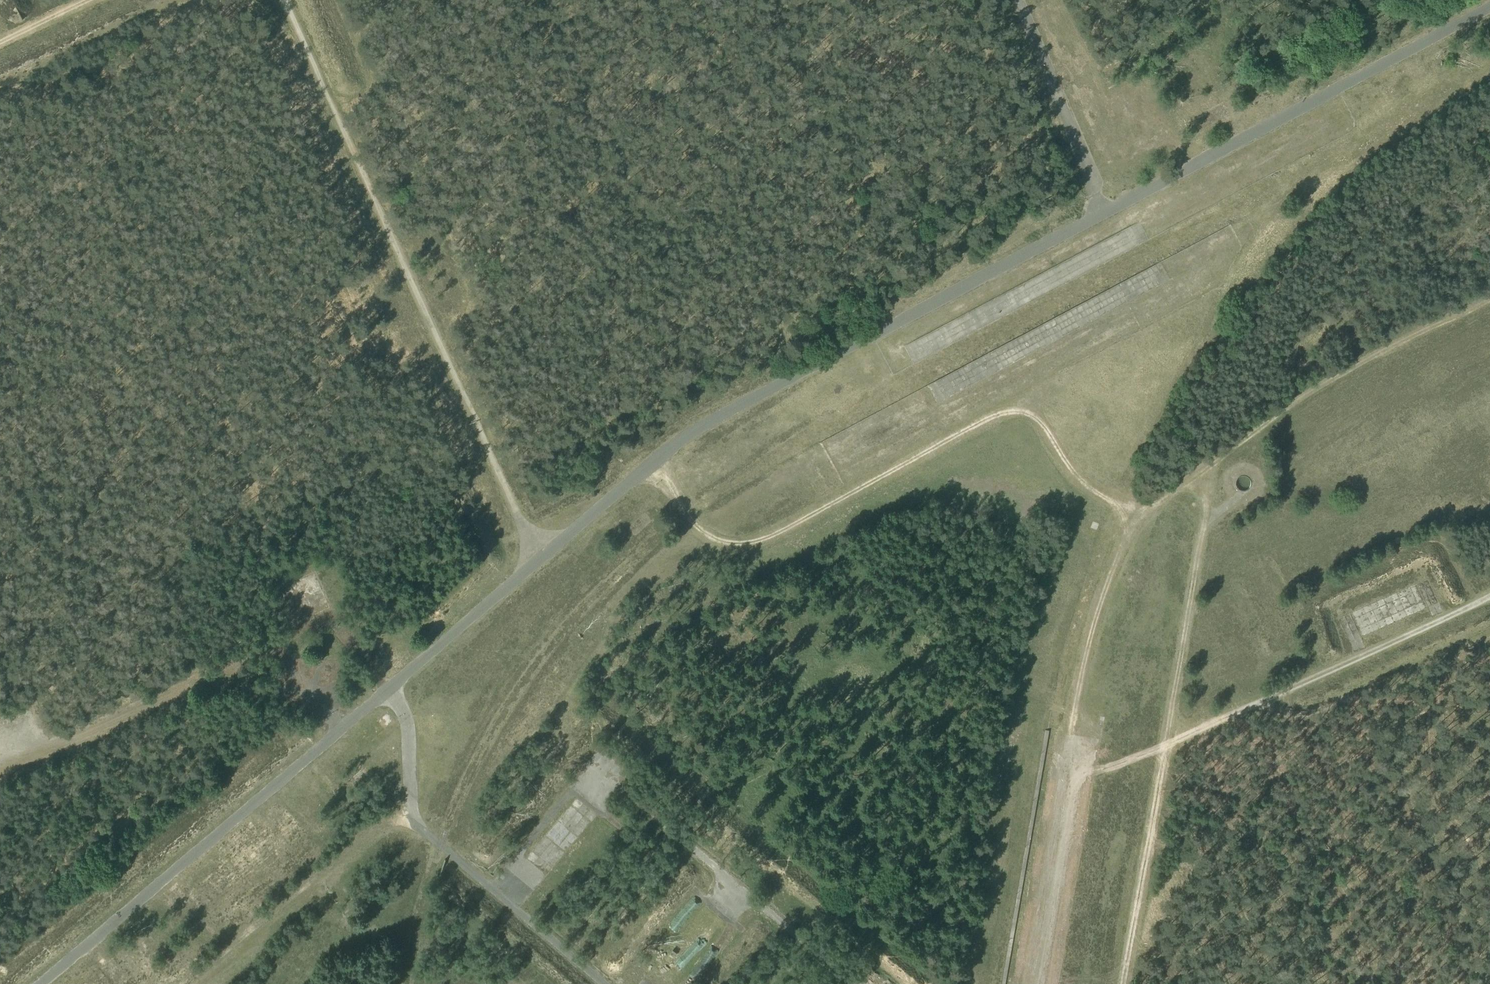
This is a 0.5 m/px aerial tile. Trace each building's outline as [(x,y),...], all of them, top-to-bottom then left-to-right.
[(246,662),(256,682),(262,680),(252,659),(246,662)]
